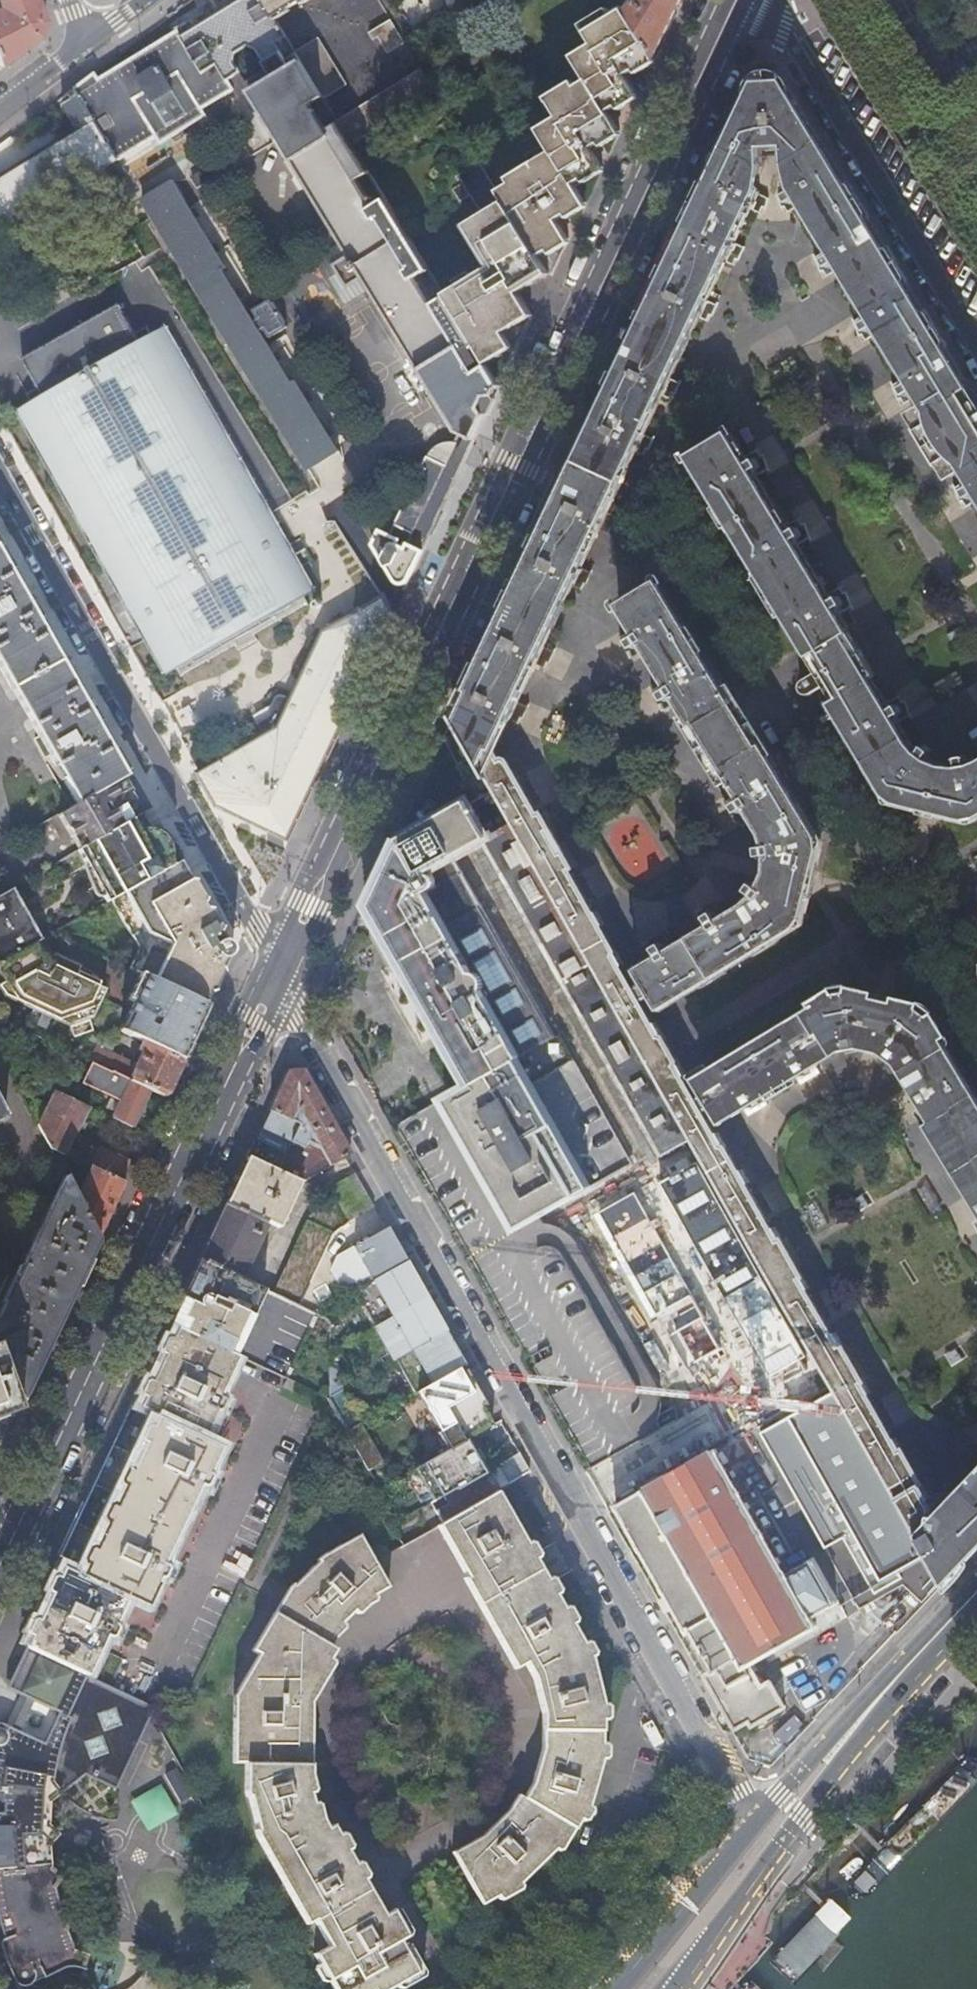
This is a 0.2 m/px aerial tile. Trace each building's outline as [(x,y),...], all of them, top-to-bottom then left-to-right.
[(36,0),(0,0),(0,64),(2,69),(40,40),(43,31),(45,24),(36,0)] [(345,287),(363,277),(459,433),(473,440),(498,387),(486,367),(476,373),(464,354),(475,348),(444,297),(433,303),(418,278),(428,272),(406,235),(385,200),(375,206),(359,179),(369,173),(352,145),(323,97),(346,83),(318,38),(295,52),(286,36),(274,16),(264,0),(237,0),(195,26),(191,18),(175,28),(176,30),(99,77),(95,71),(74,87),(119,160),(156,137),(161,143),(178,132),(189,126),(207,115),(203,109),(232,90),(252,95),(350,255),(332,266),(345,287)] [(274,16),(290,7),(301,0),(264,0),(274,16)] [(393,18),(406,40),(471,0),(381,0),(393,18)] [(620,1),(654,57),(681,0),(619,0),(620,1)] [(503,201),(538,258),(568,240),(556,220),(584,205),(585,202),(575,184),(600,170),(601,168),(590,149),(617,134),(619,131),(608,113),(636,95),(637,93),(626,75),(654,57),(620,1),(582,26),(591,41),(568,56),(582,78),(546,101),(556,116),(536,128),(546,143),(529,155),(536,166),(497,191),(503,201)] [(406,40),(393,18),(371,32),(374,38),(380,34),(390,50),(406,40)] [(336,120),(352,145),(437,92),(422,66),(336,120)] [(692,1138),(711,1172),(730,1161),(722,1147),(715,1134),(713,1135),(700,1113),(714,1105),(720,1115),(728,1116),(739,1109),(744,1116),(764,1104),(760,1097),(793,1076),(797,1083),(817,1071),(813,1064),(834,1051),(840,1048),(842,1054),(853,1051),(852,1045),(855,1045),(863,1045),(870,1046),(877,1048),(885,1053),(886,1053),(881,1058),(890,1066),(894,1061),(897,1064),(912,1089),(904,1093),(916,1113),(924,1108),(932,1122),(939,1124),(976,1101),(976,1099),(928,1017),(916,1008),(890,1002),(875,998),(847,991),(834,995),(702,1074),(699,1081),(700,1082),(687,1090),(680,1078),(684,1076),(676,1062),(675,1062),(660,1036),(652,1022),(649,1023),(643,1012),(654,1006),(656,1008),(663,1009),(792,930),(803,919),(810,893),(814,877),(821,854),(818,836),(763,744),(758,747),(760,752),(723,774),(737,796),(724,803),(730,818),(733,817),(736,822),(748,815),(754,825),(761,837),(764,846),(764,847),(756,848),(757,857),(765,856),(765,865),(765,866),(764,873),(761,881),(756,889),(750,884),(744,891),(750,896),(743,902),(722,916),(715,904),(701,910),(702,912),(696,916),(704,928),(670,948),(663,936),(649,941),(650,944),(644,947),(651,959),(637,968),(636,974),(642,985),(631,991),(619,969),(622,967),(613,951),(599,926),(602,925),(595,912),(592,913),(585,900),(593,896),(582,876),(574,881),(568,869),(571,868),(540,814),(538,815),(532,804),(539,799),(529,780),(521,785),(506,759),(500,759),(494,750),(509,719),(517,702),(535,665),(542,648),(551,631),(575,579),(583,563),(601,524),(609,508),(621,482),(635,452),(644,435),(662,396),(670,379),(699,318),(706,321),(709,315),(712,317),(713,314),(717,306),(707,300),(726,262),(733,265),(736,259),(738,261),(744,250),(734,245),(750,210),(757,195),(758,192),(751,189),(761,167),(761,157),(760,150),(780,149),(781,156),(781,166),(793,186),(788,190),(789,193),(798,207),(824,250),(836,270),(840,276),(863,314),(875,334),(902,378),(914,398),(919,407),(938,396),(943,404),(944,405),(964,393),(965,384),(782,82),(766,83),(751,83),(736,116),(720,149),(705,182),(689,215),(674,248),(658,281),(654,291),(634,333),(614,375),(606,393),(594,417),(574,459),(551,509),(528,559),(504,608),(500,618),(492,635),(453,716),(452,720),(473,756),(491,788),(692,1138)] [(119,160),(74,87),(65,94),(70,103),(62,108),(76,131),(0,179),(0,234),(19,222),(119,160)] [(437,92),(352,145),(369,173),(385,200),(406,235),(473,193),(460,173),(479,161),(437,92)] [(189,126),(178,132),(200,170),(211,164),(189,126)] [(761,157),(781,156),(780,149),(760,150),(761,157)] [(223,157),(211,164),(200,170),(189,177),(196,189),(229,169),(223,157)] [(141,196),(307,468),(337,450),(294,379),(290,382),(259,331),(263,328),(268,336),(285,326),(283,323),(284,322),(272,301),(271,302),(268,299),(252,309),(255,315),(251,318),(221,269),(225,266),(171,178),(141,196)] [(786,214),(798,207),(789,193),(776,201),(779,209),(782,208),(786,214)] [(757,195),(750,210),(759,215),(762,209),(765,210),(768,200),(757,195)] [(531,317),(530,316),(516,292),(532,282),(547,273),(538,258),(503,201),(460,227),(486,269),(472,277),(456,288),(443,296),(444,297),(475,348),(486,367),(498,387),(531,317)] [(824,277),(836,270),(824,250),(810,259),(818,273),(820,272),(824,277)] [(319,266),(282,289),(300,319),(337,297),(319,266)] [(453,283),(456,288),(472,277),(470,272),(453,283)] [(35,399),(15,411),(163,672),(177,664),(182,672),(236,642),(240,649),(259,638),(255,632),(309,600),(304,592),(318,584),(168,322),(144,337),(137,326),(126,333),(109,303),(25,352),(42,382),(29,389),(35,399)] [(863,341),(875,334),(863,314),(849,323),(856,337),(859,336),(863,341)] [(476,373),(486,367),(475,348),(464,354),(476,373)] [(902,405),(914,398),(902,378),(888,388),(895,401),(898,400),(902,405)] [(670,379),(662,396),(669,399),(672,394),(675,395),(680,384),(670,379)] [(965,384),(964,393),(960,395),(969,410),(976,423),(976,404),(965,384)] [(960,395),(944,405),(943,404),(940,407),(949,422),(969,410),(960,395)] [(969,410),(949,422),(940,407),(943,404),(938,396),(919,407),(910,412),(918,425),(911,429),(937,471),(945,467),(951,478),(960,473),(976,462),(976,460),(972,452),(976,449),(976,423),(969,410)] [(470,446),(473,440),(459,433),(447,461),(460,468),(470,446)] [(804,653),(813,655),(843,637),(845,629),(837,615),(852,607),(845,593),(842,595),(838,589),(826,596),(731,436),(724,434),(691,453),(688,460),(804,653)] [(644,435),(635,452),(643,455),(646,450),(648,451),(654,440),(644,435)] [(305,471),(320,496),(351,478),(337,453),(305,471)] [(422,512),(430,495),(437,482),(444,467),(427,458),(405,504),(422,512)] [(960,473),(965,481),(951,490),(958,504),(961,502),(965,508),(976,500),(976,501),(976,462),(960,473)] [(430,495),(444,502),(447,495),(450,489),(437,482),(430,495)] [(609,508),(601,524),(609,528),(611,522),(614,523),(619,512),(609,508)] [(420,552),(433,524),(420,518),(407,545),(420,552)] [(405,585),(420,552),(407,545),(404,551),(395,546),(397,541),(378,530),(372,543),(392,578),(395,582),(398,583),(405,585)] [(0,554),(0,665),(12,687),(14,690),(33,725),(40,736),(36,739),(45,756),(50,754),(78,803),(101,790),(123,777),(125,776),(87,708),(82,700),(81,697),(62,663),(28,604),(0,554)] [(583,563),(575,579),(582,583),(585,577),(588,578),(593,567),(583,563)] [(620,603),(618,610),(688,725),(695,726),(727,707),(729,701),(730,699),(661,585),(654,583),(620,603)] [(387,589),(382,592),(393,609),(396,604),(387,589)] [(393,609),(382,592),(321,627),(279,721),(233,747),(198,767),(222,808),(287,839),(305,799),(393,609)] [(396,604),(393,609),(305,799),(287,839),(292,841),(399,609),(396,604)] [(813,655),(822,670),(803,681),(800,684),(800,689),(802,694),(806,696),(812,695),(830,684),(839,698),(865,682),(874,677),(848,634),(843,637),(813,655)] [(542,648),(535,665),(542,668),(545,662),(548,663),(553,652),(542,648)] [(971,764),(967,765),(963,766),(958,766),(956,767),(949,766),(942,765),(935,763),(929,759),(927,758),(923,755),(920,752),(918,751),(914,745),(899,722),(913,714),(906,700),(903,701),(899,696),(887,703),(874,683),(865,682),(839,698),(829,704),(884,796),(895,805),(922,812),(936,815),(963,821),(976,818),(976,761),(971,764)] [(727,707),(695,726),(723,774),(760,752),(758,747),(729,701),(727,707)] [(517,702),(509,719),(516,722),(519,716),(522,718),(527,707),(517,702)] [(456,765),(473,756),(452,720),(447,729),(442,739),(456,765)] [(198,767),(233,747),(228,738),(211,748),(205,737),(211,733),(205,723),(181,737),(198,767)] [(923,755),(927,758),(932,752),(925,746),(920,752),(923,755)] [(452,767),(470,799),(491,788),(473,756),(456,765),(452,767)] [(963,766),(967,765),(965,757),(956,758),(958,766),(963,766)] [(216,805),(222,808),(198,767),(195,769),(216,805)] [(101,790),(78,803),(71,807),(58,814),(71,837),(79,832),(86,846),(116,829),(143,813),(131,793),(123,777),(101,790)] [(467,801),(487,838),(665,1153),(692,1138),(491,788),(470,799),(467,801)] [(454,856),(487,838),(467,801),(466,799),(394,839),(380,870),(364,903),(467,1085),(444,1098),(517,1228),(541,1214),(591,1187),(517,1057),(555,1034),(462,871),(434,886),(435,878),(431,870),(454,856)] [(149,824),(143,813),(116,829),(86,846),(77,850),(87,867),(84,868),(93,893),(98,896),(100,897),(103,896),(107,903),(112,900),(139,885),(172,866),(168,859),(169,851),(166,843),(162,837),(158,834),(153,832),(149,824)] [(71,837),(58,814),(50,819),(63,842),(71,837)] [(190,881),(179,862),(172,866),(139,885),(112,900),(137,946),(127,968),(138,973),(203,1004),(205,1005),(210,995),(215,994),(220,983),(224,974),(222,970),(227,959),(231,957),(232,954),(233,951),(232,948),(229,945),(225,944),(223,939),(219,933),(218,935),(203,909),(206,909),(203,905),(205,900),(195,881),(190,881)] [(35,943),(40,940),(39,938),(40,933),(40,930),(38,925),(34,919),(28,917),(25,912),(26,906),(25,899),(20,894),(14,892),(12,888),(0,895),(0,962),(35,943)] [(221,929),(211,910),(206,909),(203,909),(218,935),(219,933),(221,929)] [(35,943),(0,962),(0,968),(6,979),(0,982),(0,986),(5,995),(43,1013),(45,1008),(57,1013),(54,1018),(67,1024),(90,1016),(103,989),(96,985),(98,982),(76,971),(79,966),(54,954),(44,959),(35,943)] [(203,1004),(138,973),(126,999),(132,1001),(126,1013),(134,1017),(126,1034),(142,1041),(151,1045),(183,1060),(196,1034),(205,1015),(209,1006),(205,1005),(203,1004)] [(126,1013),(118,1030),(126,1034),(134,1017),(126,1013)] [(558,1032),(555,1034),(517,1057),(591,1187),(633,1162),(558,1032)] [(151,1045),(142,1041),(137,1052),(141,1054),(136,1064),(98,1046),(91,1062),(102,1067),(106,1069),(123,1077),(149,1090),(165,1098),(171,1085),(174,1079),(177,1074),(183,1060),(151,1045)] [(111,1099),(107,1108),(107,1109),(115,1112),(115,1113),(135,1123),(149,1090),(123,1077),(106,1069),(104,1075),(109,1078),(101,1094),(111,1099)] [(266,1110),(246,1155),(297,1181),(347,1152),(301,1071),(292,1071),(284,1072),(266,1110)] [(54,1091),(38,1125),(50,1149),(64,1155),(89,1108),(73,1100),(54,1091)] [(517,1228),(444,1098),(395,1126),(523,1350),(525,1352),(527,1354),(530,1354),(532,1353),(536,1351),(541,1360),(537,1362),(535,1365),(534,1368),(535,1370),(592,1469),(662,1430),(541,1214),(517,1228)] [(95,1157),(90,1168),(98,1172),(124,1184),(126,1180),(130,1173),(124,1170),(128,1162),(100,1148),(95,1157)] [(72,1151),(69,1158),(79,1163),(82,1156),(72,1151)] [(79,1163),(90,1168),(95,1157),(84,1152),(82,1156),(79,1163)] [(212,1227),(197,1259),(238,1278),(265,1222),(275,1227),(297,1181),(246,1155),(233,1183),(212,1227)] [(961,1170),(959,1178),(972,1200),(964,1205),(976,1225),(976,1224),(976,1160),(961,1170)] [(711,1172),(832,1383),(933,1564),(944,1581),(976,1546),(976,1469),(939,1509),(938,1513),(928,1512),(928,1506),(924,1499),(918,1488),(920,1486),(900,1450),(899,1451),(897,1452),(890,1439),(883,1427),(872,1408),(865,1395),(857,1383),(859,1382),(860,1381),(839,1344),(836,1346),(829,1334),(821,1322),(810,1303),(804,1291),(796,1279),(800,1277),(779,1239),(778,1239),(776,1241),(770,1230),(763,1218),(752,1199),(744,1186),(737,1173),(730,1161),(711,1172)] [(130,1173),(134,1164),(128,1162),(124,1170),(130,1173)] [(82,1211),(97,1241),(104,1227),(108,1220),(124,1184),(98,1172),(90,1168),(76,1199),(82,1211)] [(739,1171),(737,1173),(744,1186),(747,1184),(739,1171)] [(352,1218),(371,1207),(353,1175),(330,1188),(347,1221),(352,1218)] [(22,1402),(51,1341),(71,1298),(75,1288),(97,1241),(82,1211),(76,1199),(65,1177),(35,1241),(26,1260),(0,1315),(0,1358),(22,1402)] [(759,1194),(752,1199),(763,1218),(770,1213),(759,1194)] [(309,1218),(272,1294),(297,1306),(331,1230),(309,1218)] [(329,1270),(344,1297),(352,1292),(403,1263),(384,1229),(335,1257),(329,1270)] [(776,1241),(778,1239),(772,1229),(770,1230),(776,1241)] [(180,1295),(167,1322),(226,1352),(253,1299),(259,1288),(238,1278),(197,1259),(180,1295)] [(423,1298),(403,1263),(352,1292),(372,1327),(423,1298)] [(796,1279),(804,1291),(807,1289),(800,1277),(796,1279)] [(442,1331),(423,1298),(372,1327),(392,1360),(394,1359),(442,1331)] [(818,1298),(810,1303),(821,1322),(829,1317),(818,1298)] [(24,1627),(17,1642),(22,1644),(32,1648),(86,1674),(99,1648),(106,1635),(109,1637),(112,1635),(117,1628),(116,1624),(113,1622),(127,1596),(144,1604),(157,1578),(161,1578),(166,1568),(164,1564),(159,1563),(169,1543),(187,1506),(197,1486),(201,1487),(204,1486),(209,1476),(205,1471),(218,1445),(200,1437),(214,1410),(218,1410),(223,1401),(220,1396),(217,1394),(223,1382),(224,1378),(235,1356),(226,1352),(167,1322),(160,1337),(157,1344),(131,1399),(90,1488),(76,1517),(58,1554),(24,1627)] [(394,1359),(413,1392),(429,1383),(461,1365),(442,1331),(394,1359)] [(836,1346),(839,1344),(831,1332),(829,1334),(836,1346)] [(10,1406),(13,1413),(16,1412),(14,1405),(22,1402),(0,1358),(0,1410),(10,1406)] [(429,1383),(452,1423),(479,1408),(483,1405),(461,1365),(429,1383)] [(857,1383),(865,1395),(866,1394),(859,1382),(857,1383)] [(832,1383),(761,1422),(828,1543),(856,1528),(888,1588),(933,1564),(832,1383)] [(345,1387),(325,1399),(344,1432),(363,1421),(345,1387)] [(880,1404),(872,1408),(883,1427),(891,1423),(880,1404)] [(363,1421),(344,1432),(367,1471),(387,1460),(365,1419),(363,1421)] [(498,1421),(489,1426),(476,1433),(482,1445),(488,1446),(506,1436),(498,1421)] [(400,1453),(426,1438),(418,1425),(404,1433),(400,1427),(389,1433),(400,1453)] [(642,1488),(714,1448),(702,1426),(603,1483),(688,1634),(692,1631),(715,1672),(740,1659),(642,1488)] [(897,1452),(899,1451),(892,1438),(890,1439),(897,1452)] [(466,1439),(425,1462),(428,1469),(436,1465),(444,1477),(422,1489),(429,1502),(429,1504),(517,1454),(509,1440),(477,1458),(466,1439)] [(814,1626),(786,1576),(714,1448),(642,1488),(740,1659),(743,1666),(747,1664),(814,1626)] [(439,1522),(493,1491),(518,1477),(527,1472),(517,1454),(429,1504),(439,1522)] [(918,1488),(924,1499),(926,1498),(920,1486),(918,1488)] [(439,1522),(435,1524),(464,1577),(462,1578),(512,1666),(522,1660),(530,1676),(540,1708),(540,1745),(530,1783),(521,1796),(516,1794),(507,1809),(478,1835),(451,1851),(480,1901),(518,1880),(550,1849),(566,1823),(572,1826),(585,1803),(598,1758),(598,1699),(587,1657),(493,1491),(439,1522)] [(231,1761),(243,1762),(243,1784),(244,1794),(246,1794),(255,1829),(253,1831),(304,1922),(311,1919),(325,1945),(311,1952),(331,1988),(374,1988),(381,1988),(413,1972),(395,1939),(393,1940),(329,1825),(319,1831),(315,1824),(302,1775),(302,1735),(307,1735),(307,1703),(297,1702),(315,1674),(317,1674),(333,1647),(323,1641),(333,1627),(363,1599),(385,1586),(355,1533),(321,1553),(314,1559),(314,1560),(291,1583),(289,1581),(284,1587),(248,1649),(257,1654),(232,1695),(231,1761)] [(812,1562),(786,1576),(814,1626),(840,1612),(812,1562)] [(86,1674),(32,1648),(22,1644),(2,1687),(22,1696),(9,1725),(5,1724),(0,1723),(0,1933),(0,1934),(0,1936),(0,1948),(13,1978),(16,1981),(19,1983),(23,1983),(26,1982),(65,1965),(74,1964),(79,1965),(84,1952),(71,1948),(63,1925),(69,1913),(57,1908),(51,1882),(59,1871),(49,1865),(48,1841),(57,1832),(48,1822),(49,1797),(83,1772),(114,1787),(151,1712),(154,1706),(86,1674)] [(740,1659),(715,1672),(704,1678),(733,1732),(750,1723),(752,1727),(784,1709),(769,1683),(760,1688),(747,1664),(743,1666),(740,1659)] [(174,1816),(149,1770),(120,1785),(144,1832),(174,1816)]
